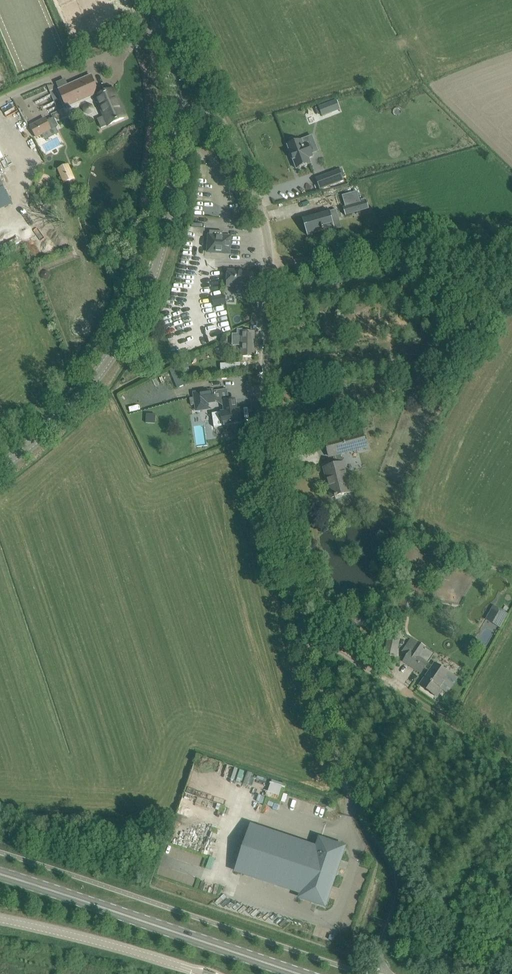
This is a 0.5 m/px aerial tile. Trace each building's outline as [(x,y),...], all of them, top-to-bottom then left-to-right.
[(60,89),(59,89),(67,107),(68,107),(95,95),(96,97),(104,116),(103,116),(97,119),(101,128),(110,124),(117,121),(126,117),(123,110),(121,111),(112,91),(100,96),(98,93),(99,93),(91,75),(90,76),(68,85),(60,89)] [(329,103),(319,107),(323,116),(332,113),(329,103)] [(36,137),(51,130),(45,119),(31,126),(36,137)] [(309,147),(305,148),(302,140),(299,141),(298,139),(290,142),(291,144),(288,145),(297,169),(311,164),(309,158),(313,156),(309,147)] [(60,169),(65,182),(73,179),(67,166),(60,169)] [(339,170),(316,178),(320,189),(343,181),(339,170)] [(63,183),(57,186),(61,197),(67,194),(63,183)] [(346,215),(369,209),(366,201),(361,203),(358,191),(342,195),(345,207),(343,208),(346,215)] [(310,222),(304,224),(308,235),(324,231),(323,227),(333,224),(331,216),(338,214),(336,209),(308,217),(310,222)] [(231,237),(209,235),(208,248),(218,248),(217,253),(230,254),(231,237)] [(228,271),(227,286),(236,287),(236,294),(246,294),(246,286),(252,287),(252,274),(240,273),(240,272),(228,271)] [(225,295),(212,299),(213,306),(227,303),(225,295)] [(242,329),(237,329),(237,334),(233,334),(233,345),(242,346),(241,357),(254,357),(255,332),(242,332),(242,329)] [(179,366),(169,370),(177,388),(187,384),(179,366)] [(215,402),(214,390),(194,393),(194,398),(190,398),(191,406),(195,405),(196,410),(208,409),(207,403),(215,402)] [(240,409),(237,410),(235,399),(223,401),(225,411),(221,412),(223,426),(231,425),(231,427),(238,427),(237,425),(242,424),(240,409)] [(146,413),(146,421),(154,421),(155,414),(146,413)] [(329,486),(332,497),(351,492),(344,463),(343,463),(341,454),(366,447),(362,432),(326,441),(329,456),(333,456),(335,465),(325,468),(325,469),(328,468),(332,486),(329,486)] [(402,593),(399,608),(409,610),(412,595),(402,593)] [(497,608),(490,620),(501,626),(508,614),(497,608)] [(374,635),(365,637),(366,645),(376,643),(374,635)] [(424,668),(434,653),(417,642),(404,661),(416,669),(419,665),(424,668)] [(448,673),(435,664),(421,685),(437,696),(442,688),(439,686),(448,673)] [(227,766),(226,777),(234,779),(236,767),(227,766)] [(266,796),(279,799),(283,783),(270,780),(266,796)] [(302,897),(324,905),(343,848),(321,840),(317,849),(252,827),(238,871),(303,893),(302,897)]
